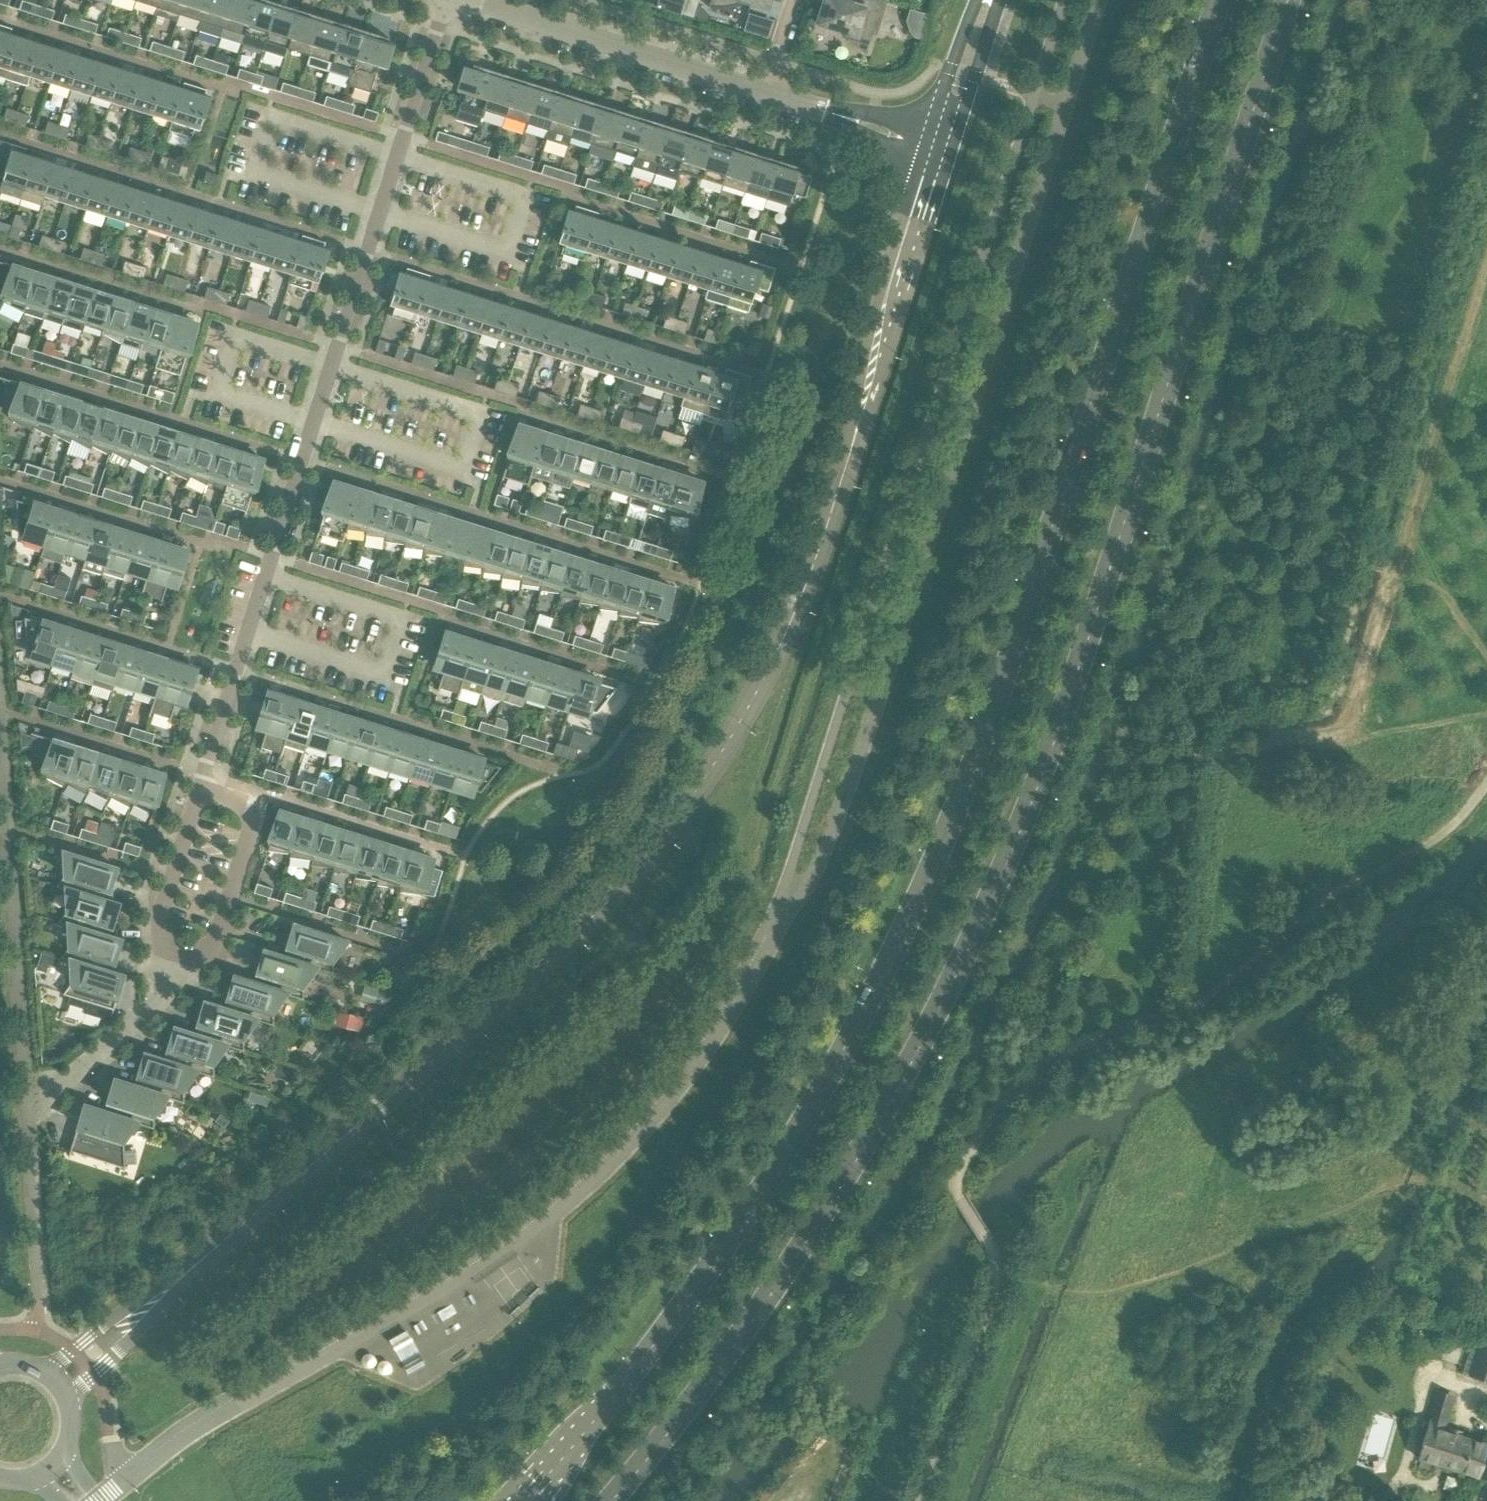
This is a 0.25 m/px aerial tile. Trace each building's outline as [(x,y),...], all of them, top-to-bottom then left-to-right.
[(179,13),(183,0),(159,0),(157,6),(155,13),(177,20),(179,13)] [(201,20),(207,0),(183,0),(179,13),(201,20)] [(220,36),(231,0),(207,0),(201,20),(198,29),(220,36)] [(241,43),(255,1),(253,0),(231,0),(220,36),(241,43)] [(263,50),(278,2),(271,0),(266,0),(265,4),(255,1),(241,43),(263,50)] [(685,0),(675,0),(672,10),(681,13),(685,0)] [(693,16),(698,0),(685,0),(681,13),(693,16)] [(856,46),(864,51),(866,51),(872,32),(876,33),(886,0),(824,0),(817,23),(844,32),(849,39),(856,46)] [(21,10),(35,14),(38,5),(24,1),(21,10)] [(285,57),(288,47),(298,14),(288,11),(290,6),(278,2),(263,50),(285,57)] [(38,5),(35,14),(49,19),(52,9),(38,5)] [(909,8),(905,20),(909,30),(913,36),(920,38),(927,14),(909,8)] [(288,47),(310,54),(322,16),(310,12),(308,17),(298,14),(288,47)] [(65,24),(79,28),(82,19),(68,14),(65,24)] [(307,64),(328,71),(342,28),(332,25),(333,20),(322,16),(310,54),(307,64)] [(82,19),(79,28),(93,32),(96,23),(82,19)] [(5,78),(19,36),(10,33),(12,28),(0,24),(0,76),(5,78)] [(328,71),(349,77),(352,68),(353,68),(365,30),(354,26),(352,31),(342,28),(328,71)] [(108,37),(122,42),(125,32),(111,28),(108,37)] [(352,68),(349,77),(347,85),(370,92),(379,62),(387,65),(393,44),(377,39),(379,34),(365,30),(353,68),(352,68)] [(125,32),(122,42),(136,46),(139,37),(125,32)] [(27,85),(30,76),(29,75),(39,43),(19,36),(5,78),(27,85)] [(152,51),(166,55),(169,46),(155,42),(152,51)] [(30,76),(49,82),(60,49),(39,43),(29,75),(30,76)] [(169,46),(166,55),(180,60),(183,51),(169,46)] [(49,82),(70,88),(80,56),(60,49),(49,82)] [(195,64),(209,69),(212,60),(198,55),(195,64)] [(70,88),(91,95),(101,62),(80,56),(70,88)] [(212,60),(209,69),(223,73),(226,64),(212,60)] [(91,95),(111,101),(122,69),(101,62),(91,95)] [(479,126),(484,109),(485,105),(496,71),(482,66),(480,72),(464,67),(458,87),(465,89),(456,119),(479,126)] [(111,101),(132,108),(142,75),(122,69),(111,101)] [(239,78),(253,83),(256,73),(242,69),(239,78)] [(484,109),(505,116),(516,82),(506,79),(507,74),(496,71),(485,105),(484,109)] [(256,73),(253,83),(267,87),(270,78),(256,73)] [(132,108),(152,114),(163,82),(142,75),(132,108)] [(505,116),(527,123),(539,84),(528,80),(526,85),(516,82),(505,116)] [(152,114),(172,120),(173,121),(183,88),(182,88),(163,82),(152,114)] [(207,89),(184,82),(182,88),(183,88),(173,121),(172,120),(169,130),(192,137),(195,128),(200,129),(203,118),(205,112),(209,99),(210,96),(205,95),(207,89)] [(282,92),(296,96),(299,87),(285,83),(282,92)] [(527,123),(549,129),(560,96),(549,92),(551,87),(539,84),(527,123)] [(299,87),(296,96),(310,101),(313,92),(299,87)] [(567,146),(570,136),(583,97),(571,93),(570,99),(560,96),(549,129),(546,139),(567,146)] [(326,106),(338,109),(341,100),(329,96),(326,106)] [(570,136),(592,143),(603,109),(593,106),(595,101),(583,97),(570,136)] [(341,100),(338,109),(350,113),(353,104),(341,100)] [(613,112),(603,109),(592,143),(589,152),(611,159),(614,150),(627,111),(615,107),(614,108),(613,112)] [(3,119),(14,123),(17,111),(7,108),(3,119)] [(365,118),(375,121),(378,112),(368,109),(365,118)] [(17,111),(14,123),(25,126),(28,115),(17,111)] [(614,150),(636,157),(647,123),(636,119),(638,114),(627,111),(614,150)] [(44,132),(55,136),(59,124),(48,121),(44,132)] [(633,166),(655,173),(670,124),(658,121),(657,126),(647,123),(636,157),(633,166)] [(59,124),(55,136),(66,139),(70,128),(59,124)] [(677,180),(679,171),(690,137),(680,133),(682,128),(670,124),(655,173),(677,180)] [(435,140),(445,143),(448,134),(438,131),(435,140)] [(85,145),(96,149),(100,137),(89,134),(85,145)] [(679,171),(701,177),(714,138),(702,135),(700,140),(690,137),(679,171)] [(100,137),(96,149),(107,152),(111,141),(100,137)] [(701,177),(723,184),(734,150),(723,147),(725,142),(714,138),(701,177)] [(20,198),(34,156),(25,154),(27,148),(0,139),(0,165),(6,167),(0,187),(0,192),(20,198)] [(460,148),(472,152),(475,142),(463,139),(460,148)] [(475,142),(472,152),(484,155),(487,146),(475,142)] [(127,158),(137,162),(141,150),(130,147),(127,158)] [(723,184),(745,191),(757,152),(745,149),(744,154),(734,150),(723,184)] [(141,150),(137,162),(148,165),(152,154),(141,150)] [(500,160),(514,165),(517,156),(503,151),(500,160)] [(745,191),(766,198),(777,165),(767,161),(768,156),(757,152),(745,191)] [(158,168),(171,172),(175,160),(162,155),(158,168)] [(42,205),(45,196),(44,195),(54,163),(34,156),(20,198),(42,205)] [(517,156),(514,165),(528,169),(531,160),(517,156)] [(175,160),(171,172),(185,177),(189,164),(175,160)] [(777,165),(766,198),(789,205),(793,192),(805,196),(811,176),(799,172),(800,168),(803,169),(803,168),(787,162),(786,163),(788,164),(787,168),(777,165)] [(44,195),(45,196),(64,202),(75,169),(54,163),(44,195)] [(543,174),(557,178),(560,169),(546,165),(543,174)] [(64,202),(85,208),(95,176),(75,169),(64,202)] [(560,169),(557,178),(571,183),(574,174),(560,169)] [(206,171),(203,182),(214,186),(218,175),(206,171)] [(85,208),(106,215),(116,182),(95,176),(85,208)] [(587,188),(601,192),(604,183),(590,179),(587,188)] [(106,215),(126,221),(137,189),(116,182),(106,215)] [(604,183),(601,192),(615,196),(618,187),(604,183)] [(126,221),(147,228),(157,195),(137,189),(126,221)] [(630,201),(644,206),(647,197),(633,192),(630,201)] [(147,228),(168,234),(178,202),(157,195),(147,228)] [(647,197),(644,206),(658,210),(661,201),(647,197)] [(168,234),(189,241),(199,208),(178,202),(168,234)] [(569,209),(568,212),(564,225),(562,231),(558,242),(564,244),(561,253),(584,260),(587,251),(585,251),(596,218),(597,218),(599,212),(576,205),(574,211),(569,209)] [(674,215),(688,219),(691,210),(677,206),(674,215)] [(189,241),(209,247),(219,215),(199,208),(189,241)] [(691,210),(688,219),(702,224),(705,215),(691,210)] [(209,247),(230,254),(240,221),(219,215),(209,247)] [(587,251),(606,257),(616,224),(597,218),(596,218),(585,251),(587,251)] [(717,229),(731,233),(734,224),(720,219),(717,229)] [(8,236),(12,225),(0,221),(0,234),(8,236)] [(230,254),(250,260),(261,228),(240,221),(230,254)] [(606,257),(627,264),(637,231),(616,224),(606,257)] [(734,224),(731,233),(745,237),(748,228),(734,224)] [(12,225),(8,236),(19,240),(23,228),(12,225)] [(250,260),(271,267),(276,251),(281,234),(261,228),(250,260)] [(627,264),(647,270),(658,237),(637,231),(627,264)] [(761,242),(778,247),(781,238),(764,233),(761,242)] [(39,246),(49,249),(53,238),(42,234),(39,246)] [(271,267),(290,273),(291,273),(302,240),(300,240),(281,234),(276,251),(271,267)] [(287,282),(310,289),(313,280),(318,282),(328,252),(329,249),(324,247),(325,242),(302,234),(300,240),(302,240),(291,273),(290,273),(287,282)] [(647,270),(668,276),(678,244),(658,237),(647,270)] [(53,238),(49,249),(60,253),(64,241),(53,238)] [(668,276),(688,283),(699,250),(678,244),(668,276)] [(80,259),(91,262),(94,251),(83,247),(80,259)] [(688,283),(708,289),(709,290),(719,256),(699,250),(688,283)] [(94,251),(91,262),(102,266),(105,254),(94,251)] [(705,298),(727,305),(740,263),(719,256),(709,290),(708,289),(705,298)] [(121,272),(132,275),(136,264),(125,260),(121,272)] [(740,263),(727,305),(748,312),(756,287),(768,291),(775,268),(750,260),(748,266),(740,263)] [(26,304),(25,304),(36,272),(0,261),(0,285),(6,287),(2,301),(24,312),(26,304)] [(136,264),(132,275),(143,279),(147,267),(136,264)] [(395,306),(392,315),(415,322),(418,313),(417,313),(427,280),(428,280),(430,275),(407,267),(405,273),(400,272),(399,274),(390,304),(395,306)] [(25,304),(26,304),(45,310),(55,278),(36,272),(25,304)] [(163,285),(174,288),(177,277),(166,273),(163,285)] [(177,277),(174,288),(185,292),(188,280),(177,277)] [(43,318),(62,324),(74,284),(55,278),(45,310),(43,318)] [(417,313),(418,313),(437,319),(447,286),(428,280),(427,280),(417,313)] [(563,295),(571,298),(575,285),(567,283),(563,295)] [(82,330),(84,323),(94,290),(74,284),(62,324),(82,330)] [(204,298),(215,301),(218,290),(208,286),(204,298)] [(437,319),(458,326),(468,293),(447,286),(437,319)] [(580,301),(591,304),(595,293),(584,289),(580,301)] [(84,323),(103,329),(113,296),(94,290),(84,323)] [(218,290),(215,301),(226,305),(229,293),(218,290)] [(458,326),(478,332),(489,299),(468,293),(458,326)] [(595,293),(591,304),(602,308),(606,296),(595,293)] [(103,331),(120,342),(133,303),(113,296),(103,329),(103,331)] [(245,311),(256,314),(260,303),(249,299),(245,311)] [(478,332),(499,339),(509,306),(489,299),(478,332)] [(621,314),(632,317),(636,306),(625,302),(621,314)] [(140,348),(142,341),(152,309),(133,303),(120,342),(140,348)] [(260,303),(256,314),(267,318),(271,306),(260,303)] [(758,316),(769,319),(773,306),(762,303),(758,316)] [(499,339),(520,345),(530,312),(509,306),(499,339)] [(636,306),(632,317),(643,321),(647,309),(636,306)] [(277,321),(284,323),(288,310),(281,308),(277,321)] [(140,348),(159,354),(161,347),(162,347),(172,315),(152,309),(142,341),(140,348)] [(520,345),(540,352),(551,319),(530,312),(520,345)] [(296,327),(304,329),(307,316),(300,314),(296,327)] [(162,347),(161,347),(159,354),(155,366),(180,374),(196,323),(172,315),(162,347)] [(663,327),(674,330),(677,319),(666,315),(663,327)] [(540,352),(561,358),(571,325),(551,319),(540,352)] [(677,319),(674,330),(684,334),(688,322),(677,319)] [(561,358),(581,365),(592,332),(571,325),(561,358)] [(704,340),(715,343),(718,332),(707,328),(704,340)] [(581,365),(603,371),(613,338),(592,332),(581,365)] [(603,371),(623,378),(633,345),(613,338),(603,371)] [(375,352),(382,354),(386,341),(379,339),(375,352)] [(745,351),(756,354),(759,344),(748,341),(745,351)] [(10,352),(22,356),(25,347),(13,343),(10,352)] [(394,358),(402,360),(406,347),(398,345),(394,358)] [(623,378),(644,384),(654,351),(633,345),(623,378)] [(644,384),(664,391),(674,358),(654,351),(644,384)] [(38,361),(49,365),(52,355),(41,352),(38,361)] [(411,363),(422,367),(426,355),(415,352),(411,363)] [(52,355),(49,365),(60,368),(63,359),(52,355)] [(426,355),(422,367),(433,370),(437,358),(426,355)] [(664,391),(684,397),(685,397),(695,364),(674,358),(664,391)] [(77,373),(88,377),(91,368),(80,364),(77,373)] [(681,406),(702,413),(716,371),(695,364),(685,397),(684,397),(681,406)] [(453,376),(464,379),(467,368),(456,365),(453,376)] [(91,368),(88,377),(99,380),(102,371),(91,368)] [(467,368),(464,379),(474,383),(478,371),(467,368)] [(716,371),(702,413),(724,420),(732,395),(744,399),(751,375),(726,368),(724,373),(716,371)] [(116,385),(127,389),(130,380),(119,376),(116,385)] [(32,430),(33,426),(32,426),(43,390),(5,378),(6,402),(14,404),(10,418),(32,430)] [(494,389),(505,392),(508,381),(497,378),(494,389)] [(130,380),(127,389),(138,392),(141,383),(130,380)] [(508,381),(505,392),(516,396),(519,384),(508,381)] [(147,395),(153,397),(156,387),(151,385),(147,395)] [(165,389),(162,400),(171,403),(175,392),(165,389)] [(51,436),(52,433),(52,432),(63,396),(43,390),(32,426),(33,426),(51,436)] [(535,402),(546,405),(550,394),(539,391),(535,402)] [(550,394),(546,405),(557,409),(561,397),(550,394)] [(71,442),(72,439),(71,438),(82,402),(63,396),(52,432),(52,433),(71,442)] [(90,448),(91,445),(102,408),(82,402),(71,438),(72,439),(90,448)] [(577,415),(588,419),(591,407),(580,404),(577,415)] [(591,407),(588,419),(599,422),(602,410),(591,407)] [(109,454),(111,451),(110,451),(121,414),(102,408),(91,445),(109,454)] [(129,460),(130,457),(129,457),(141,420),(121,414),(110,451),(111,451),(129,460)] [(618,428),(629,431),(633,420),(622,417),(618,428)] [(148,466),(150,463),(149,463),(160,427),(141,420),(129,457),(130,457),(148,466)] [(633,420),(629,431),(640,435),(643,423),(633,420)] [(528,484),(531,476),(534,464),(544,432),(519,424),(503,476),(528,484)] [(168,473),(169,469),(168,469),(180,433),(160,427),(149,463),(150,463),(168,473)] [(659,441),(670,444),(674,433),(663,429),(659,441)] [(531,476),(549,482),(563,438),(544,432),(534,464),(531,476)] [(187,479),(188,475),(199,439),(180,433),(168,469),(169,469),(187,479)] [(674,433),(670,444),(681,448),(685,436),(674,433)] [(569,488),(572,476),(583,444),(563,438),(549,482),(569,488)] [(207,485),(208,481),(207,481),(219,445),(199,439),(188,475),(207,485)] [(572,476),(592,482),(602,450),(583,444),(572,476)] [(208,481),(225,490),(226,491),(238,451),(219,445),(207,481),(208,481)] [(592,482),(611,488),(622,456),(602,450),(592,482)] [(226,491),(225,490),(221,503),(246,510),(263,459),(238,451),(226,491)] [(611,488),(631,494),(641,462),(622,456),(611,488)] [(628,502),(648,508),(661,469),(641,462),(631,494),(628,502)] [(26,473),(38,476),(41,467),(29,463),(26,473)] [(41,467),(38,476),(49,480),(52,471),(41,467)] [(661,469),(648,508),(647,512),(668,519),(669,514),(667,514),(669,507),(670,507),(680,475),(661,469)] [(702,482),(680,475),(670,507),(669,507),(667,514),(669,514),(691,517),(702,482)] [(65,485),(77,488),(79,479),(68,476),(65,485)] [(79,479),(77,488),(88,492),(91,483),(79,479)] [(343,541),(347,529),(346,529),(358,489),(334,481),(318,533),(343,541)] [(104,497),(116,501),(118,492),(107,488),(104,497)] [(347,529),(366,531),(367,531),(378,495),(358,489),(346,529),(347,529)] [(118,492),(116,501),(127,504),(130,495),(118,492)] [(497,494),(494,504),(503,507),(506,496),(497,494)] [(365,534),(385,537),(386,537),(397,501),(378,495),(367,531),(366,531),(365,534)] [(23,536),(44,543),(55,509),(34,502),(33,504),(16,499),(18,530),(25,532),(23,536)] [(512,510),(518,512),(521,501),(515,499),(512,510)] [(143,509),(154,513),(157,504),(146,500),(143,509)] [(384,541),(405,543),(405,544),(417,507),(397,501),(386,537),(385,537),(384,541)] [(157,504),(154,513),(166,517),(169,507),(157,504)] [(527,515),(538,518),(541,509),(530,505),(527,515)] [(404,547),(424,549),(425,550),(436,513),(417,507),(405,544),(405,543),(404,547)] [(44,543),(65,550),(76,515),(55,509),(44,543)] [(541,509),(538,518),(549,522),(552,512),(541,509)] [(182,521),(193,525),(196,516),(184,512),(182,521)] [(423,553),(444,556),(456,519),(436,513),(425,550),(424,549),(423,553)] [(65,550),(86,556),(97,522),(76,515),(65,550)] [(196,516),(193,525),(205,529),(208,520),(196,516)] [(566,527),(577,530),(580,521),(569,518),(566,527)] [(443,559),(463,562),(464,562),(475,526),(456,519),(444,556),(443,559)] [(213,531),(219,533),(223,523),(216,521),(213,531)] [(580,521),(577,530),(588,534),(591,525),(580,521)] [(103,574),(106,563),(117,528),(97,522),(86,556),(82,567),(103,574)] [(228,536),(237,539),(241,528),(231,526),(228,536)] [(462,565),(482,568),(483,568),(495,532),(475,526),(464,562),(463,562),(462,565)] [(106,563),(127,569),(138,535),(117,528),(106,563)] [(605,539),(616,543),(619,533),(608,530),(605,539)] [(481,571),(502,574),(514,538),(495,532),(483,568),(482,568),(481,571)] [(619,533),(616,543),(627,546),(630,537),(619,533)] [(127,569),(147,575),(158,541),(138,535),(127,569)] [(501,577),(521,580),(522,580),(534,544),(514,538),(502,574),(501,577)] [(158,541),(147,575),(141,593),(162,600),(171,573),(180,576),(188,551),(158,541)] [(644,551),(656,555),(659,546),(647,542),(644,551)] [(520,583),(541,586),(542,586),(553,550),(534,544),(522,580),(521,580),(520,583)] [(659,546),(656,555),(668,559),(671,550),(659,546)] [(540,589),(560,592),(561,592),(573,556),(553,550),(542,586),(541,586),(540,589)] [(308,561),(318,564),(321,554),(312,551),(308,561)] [(559,596),(580,598),(580,599),(592,562),(573,556),(561,592),(560,592),(559,596)] [(327,567),(333,569),(336,559),(330,557),(327,567)] [(341,572),(353,575),(356,566),(344,562),(341,572)] [(579,602),(599,605),(600,605),(612,568),(592,562),(580,599),(580,598),(579,602)] [(356,566),(353,575),(364,579),(367,570),(356,566)] [(11,583),(24,587),(28,588),(33,573),(16,568),(11,582),(11,583)] [(598,608),(619,611),(631,575),(612,568),(600,605),(599,605),(598,608)] [(380,584),(392,587),(394,578),(383,575),(380,584)] [(618,614),(638,617),(639,617),(650,581),(631,575),(619,611),(618,614)] [(394,578),(392,587),(403,591),(406,582),(394,578)] [(639,617),(638,617),(637,620),(662,623),(673,588),(650,581),(639,617)] [(39,592),(50,595),(53,586),(42,583),(39,592)] [(53,586),(50,595),(61,599),(64,590),(53,586)] [(419,596),(431,600),(433,591),(422,587),(419,596)] [(433,591),(431,600),(442,603),(445,594),(433,591)] [(81,605),(92,608),(95,599),(84,596),(81,605)] [(95,599),(92,608),(103,612),(106,603),(95,599)] [(458,608),(469,612),(472,603),(460,599),(458,608)] [(472,603),(469,612),(481,616),(484,606),(472,603)] [(122,618),(131,621),(134,612),(125,609),(122,618)] [(497,620),(508,624),(511,615),(499,611),(497,620)] [(134,612),(131,621),(141,624),(144,615),(134,612)] [(511,615),(508,624),(520,628),(523,619),(511,615)] [(42,620),(42,622),(24,617),(25,620),(15,620),(17,637),(26,637),(27,648),(33,651),(32,654),(53,661),(64,627),(42,620)] [(535,633),(547,636),(550,627),(538,624),(535,633)] [(53,661),(74,667),(85,633),(64,627),(53,661)] [(550,627),(547,636),(559,640),(562,631),(550,627)] [(460,693),(461,687),(465,676),(464,675),(475,641),(445,632),(437,657),(447,660),(444,668),(441,678),(438,687),(460,693)] [(71,677),(91,683),(105,640),(85,633),(74,667),(71,677)] [(574,645),(586,649),(589,639),(577,636),(574,645)] [(589,639),(586,649),(598,652),(601,643),(589,639)] [(112,690),(115,681),(126,646),(105,640),(91,683),(112,690)] [(461,687),(481,693),(496,647),(475,641),(464,675),(465,676),(461,687)] [(115,681),(135,687),(146,653),(126,646),(115,681)] [(481,693),(502,700),(516,654),(496,647),(481,693)] [(613,657),(626,661),(629,652),(616,648),(613,657)] [(629,652),(626,661),(647,668),(652,659),(629,652)] [(135,687),(155,693),(156,694),(167,659),(146,653),(135,687)] [(523,706),(526,695),(537,660),(516,654),(502,700),(523,706)] [(156,694),(155,693),(150,711),(171,718),(179,691),(189,694),(197,669),(167,659),(156,694)] [(526,695),(547,701),(558,667),(537,660),(526,695)] [(441,678),(444,668),(434,665),(431,674),(441,678)] [(547,701),(567,708),(578,673),(558,667),(547,701)] [(578,673),(567,708),(589,714),(590,710),(596,712),(616,687),(599,682),(600,680),(578,673)] [(22,702),(33,705),(37,694),(25,690),(22,702)] [(282,753),(287,735),(298,701),(268,691),(260,716),(269,720),(261,746),(282,753)] [(48,710),(59,714),(62,705),(51,701),(48,710)] [(287,735),(307,741),(318,707),(298,701),(287,735)] [(62,705),(59,714),(70,717),(73,708),(62,705)] [(307,741),(328,748),(339,713),(318,707),(307,741)] [(442,719),(452,722),(454,713),(445,710),(442,719)] [(328,748),(349,754),(359,720),(339,713),(328,748)] [(454,713),(452,722),(461,725),(464,715),(454,713)] [(90,723),(101,727),(104,718),(93,714),(90,723)] [(104,718),(101,727),(112,730),(115,721),(104,718)] [(349,754),(369,761),(380,726),(359,720),(349,754)] [(480,731),(491,734),(494,725),(483,722),(480,731)] [(494,725),(491,734),(502,738),(505,728),(494,725)] [(369,761),(390,767),(401,733),(380,726),(369,761)] [(131,736),(140,739),(143,730),(134,727),(131,736)] [(143,730),(140,739),(150,742),(153,733),(143,730)] [(76,746),(41,735),(33,733),(33,734),(38,736),(38,738),(20,733),(21,747),(38,746),(39,758),(47,761),(43,775),(64,786),(66,782),(65,782),(76,746)] [(390,767),(410,774),(421,739),(401,733),(390,767)] [(521,744),(532,747),(535,738),(524,734),(521,744)] [(535,738),(532,747),(543,751),(546,741),(535,738)] [(410,774),(431,780),(442,746),(421,739),(410,774)] [(553,754),(574,760),(577,749),(556,742),(553,754)] [(86,793),(87,789),(98,753),(76,746),(65,782),(66,782),(86,793)] [(431,780),(452,787),(462,752),(442,746),(431,780)] [(462,752),(452,787),(473,793),(474,789),(481,791),(501,766),(483,761),(484,759),(462,752)] [(108,800),(109,796),(108,796),(120,760),(98,753),(87,789),(108,800)] [(129,807),(131,803),(130,802),(141,767),(120,760),(108,796),(109,796),(129,807)] [(130,802),(131,803),(151,814),(164,774),(141,767),(130,802)] [(265,778),(273,781),(275,771),(267,769),(265,778)] [(275,771),(273,781),(283,784),(286,775),(275,771)] [(318,779),(317,784),(314,794),(325,797),(329,782),(318,779)] [(303,790),(314,794),(317,784),(306,781),(303,790)] [(344,803),(355,807),(358,797),(347,794),(344,803)] [(358,797),(355,807),(366,810),(369,801),(358,797)] [(385,816),(396,820),(399,810),(388,807),(385,816)] [(267,850),(290,853),(291,853),(302,817),(280,810),(267,850)] [(399,810),(396,820),(407,823),(410,814),(399,810)] [(289,857),(312,860),(313,860),(324,824),(302,817),(291,853),(290,853),(289,857)] [(51,828),(64,832),(67,823),(53,819),(51,828)] [(426,829),(437,832),(440,823),(429,820),(426,829)] [(441,820),(440,823),(437,832),(455,838),(459,825),(441,820)] [(311,863),(334,867),(346,831),(324,824),(313,860),(312,860),(311,863)] [(81,838),(94,842),(97,833),(84,829),(81,838)] [(333,870),(355,873),(356,874),(367,838),(346,831),(334,867),(333,870)] [(97,833),(94,842),(107,846),(110,837),(97,833)] [(354,877),(377,880),(378,880),(389,844),(367,838),(356,874),(355,873),(354,877)] [(128,842),(125,852),(138,856),(141,847),(128,842)] [(376,884),(399,887),(400,887),(411,851),(389,844),(378,880),(377,880),(376,884)] [(56,885),(65,888),(107,900),(117,868),(63,851),(64,875),(56,885)] [(400,887),(399,887),(398,891),(422,894),(434,858),(411,851),(400,887)] [(254,892),(267,896),(270,887),(257,883),(254,892)] [(58,921),(68,924),(109,936),(109,935),(119,904),(107,900),(65,888),(67,911),(58,921)] [(285,902),(298,906),(301,897),(288,893),(285,902)] [(301,897),(298,906),(311,910),(314,901),(301,897)] [(329,916),(342,920),(344,910),(331,906),(329,916)] [(344,910),(342,920),(355,924),(358,915),(344,910)] [(372,929),(385,933),(388,924),(375,920),(372,929)] [(61,957),(70,960),(70,959),(111,972),(111,971),(122,939),(109,935),(109,936),(68,924),(69,946),(61,957)] [(294,924),(284,956),(283,956),(316,967),(333,973),(333,959),(347,940),(294,924)] [(388,924),(385,933),(398,937),(401,928),(388,924)] [(264,949),(254,981),(253,982),(276,989),(287,993),(286,993),(304,999),(303,985),(316,967),(283,956),(284,956),(264,949)] [(38,965),(57,970),(61,955),(42,950),(38,965)] [(403,973),(409,975),(410,973),(419,975),(422,965),(399,958),(396,968),(404,971),(403,973)] [(70,959),(70,960),(71,982),(63,993),(72,996),(72,1001),(88,1001),(113,1008),(124,975),(111,971),(111,972),(70,959)] [(234,975),(224,1007),(224,1008),(257,1019),(274,1025),(273,1011),(286,993),(287,993),(276,989),(253,982),(254,981),(234,975)] [(204,1001),(194,1033),(194,1034),(227,1044),(227,1045),(244,1050),(243,1037),(257,1019),(224,1008),(224,1007),(204,1001)] [(174,1027),(164,1058),(164,1059),(197,1070),(197,1071),(214,1076),(213,1063),(227,1045),(227,1044),(194,1034),(194,1033),(174,1027)] [(346,1038),(339,1047),(350,1056),(357,1048),(346,1038)] [(144,1053),(134,1085),(167,1096),(167,1097),(184,1102),(183,1088),(197,1071),(197,1070),(164,1059),(164,1058),(144,1053)] [(114,1079),(104,1110),(104,1111),(137,1122),(154,1128),(153,1114),(167,1097),(167,1096),(134,1085),(114,1079)] [(104,1111),(104,1110),(84,1104),(70,1150),(124,1167),(125,1167),(124,1140),(137,1122),(104,1111)] [(221,1115),(216,1121),(224,1127),(229,1121),(221,1115)] [(403,1361),(420,1356),(412,1330),(395,1336),(403,1361)] [(1477,1476),(1486,1445),(1459,1436),(1460,1432),(1452,1429),(1450,1433),(1443,1431),(1452,1399),(1436,1395),(1418,1458),(1477,1476)] [(1477,1476),(1486,1480),(1486,1445),(1477,1476)]
